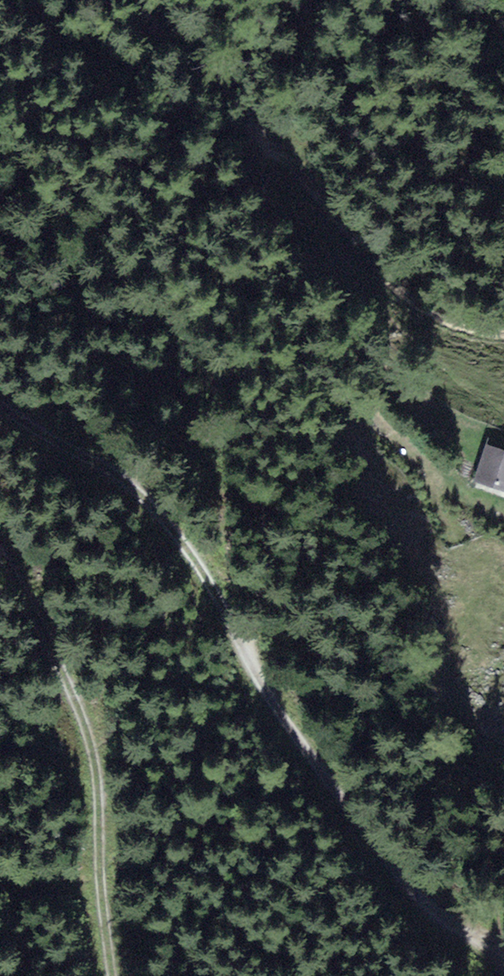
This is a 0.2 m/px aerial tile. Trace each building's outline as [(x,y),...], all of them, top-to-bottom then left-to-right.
[(488,447),(478,478),(503,487),(503,452),(488,447)]
